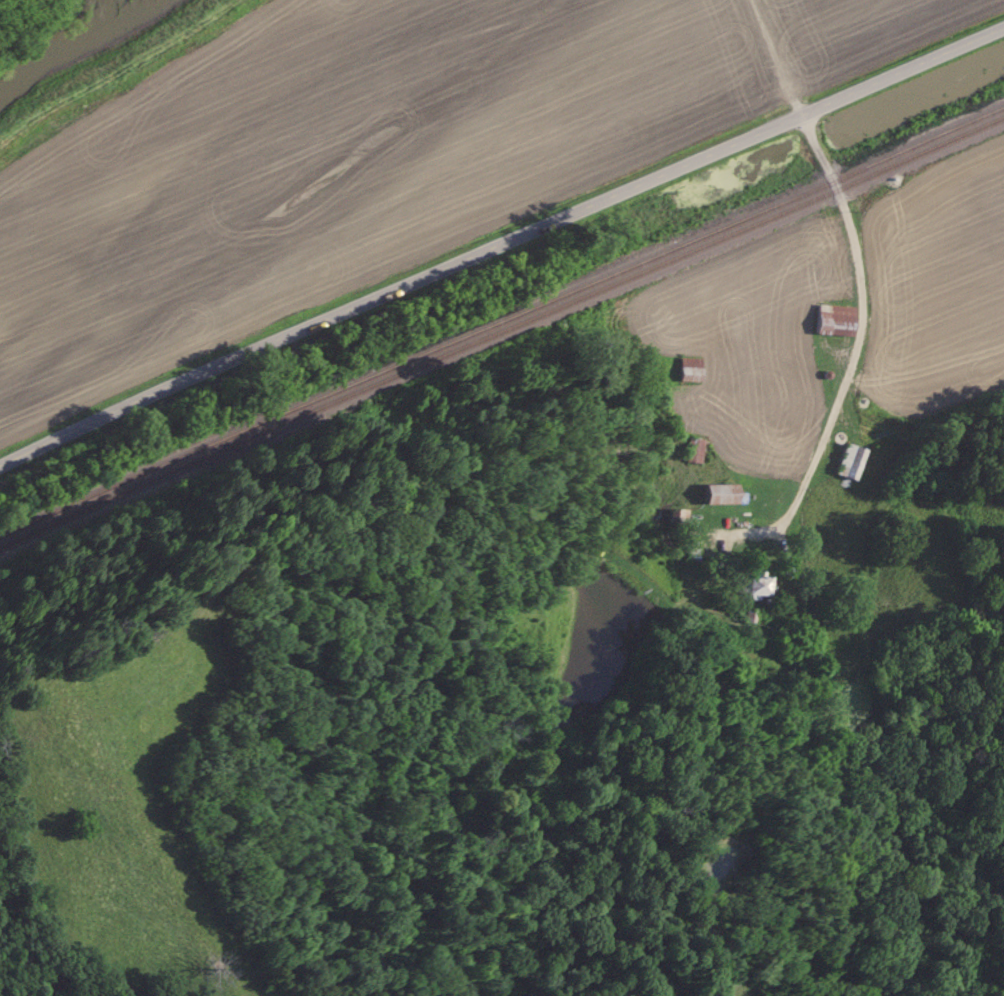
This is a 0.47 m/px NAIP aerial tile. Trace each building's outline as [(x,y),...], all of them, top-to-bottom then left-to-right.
[(859,307),(817,306),(817,335),(858,337),(859,307)] [(700,359),(677,359),(677,382),(700,382),(700,359)] [(685,462),(701,464),(703,440),(687,438),(685,462)] [(857,483),(870,451),(850,443),(837,475),(857,483)] [(706,505),(741,505),(741,484),(706,484),(706,505)] [(771,598),(771,576),(747,576),(747,598),(771,598)]
